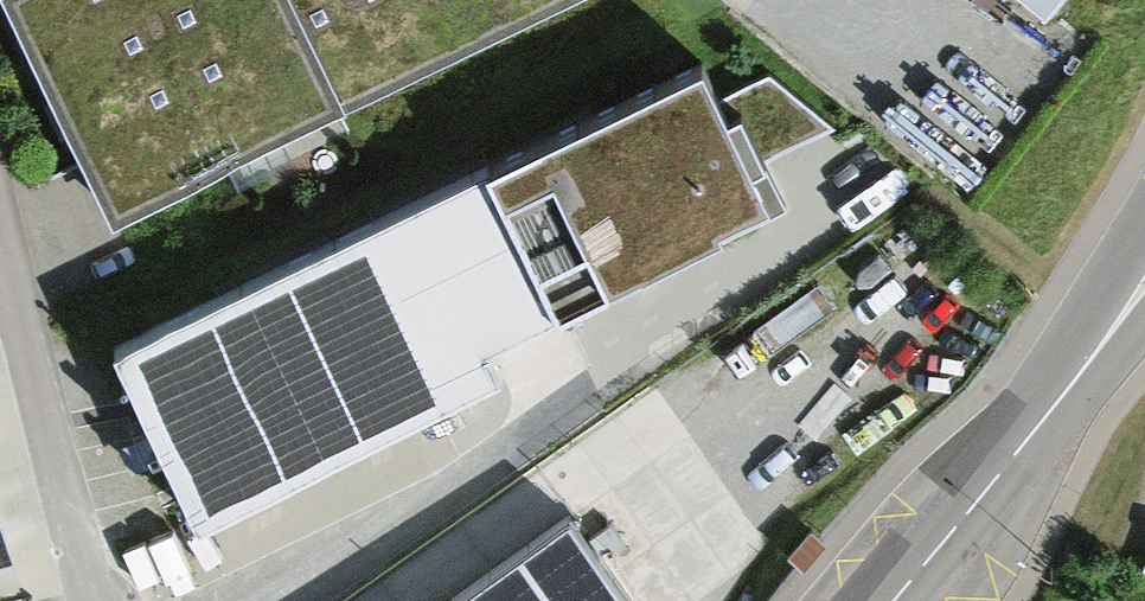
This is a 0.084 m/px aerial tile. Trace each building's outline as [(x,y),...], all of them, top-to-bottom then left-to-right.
[(115,217),(570,0),(10,0),(115,217)] [(1054,23),(1071,0),(1024,0),(1054,23)] [(488,176),(562,315),(637,277),(725,234),(723,230),(785,198),(765,157),(835,122),(770,71),(718,95),(704,68),(488,176)] [(484,168),(124,344),(213,521),(507,376),(493,349),(562,315),(488,176),(484,168)] [(443,600),(632,600),(588,540),(568,512),(443,600)] [(16,569),(0,523),(0,575),(16,569)] [(826,541),(810,527),(787,553),(804,567),(826,541)]
